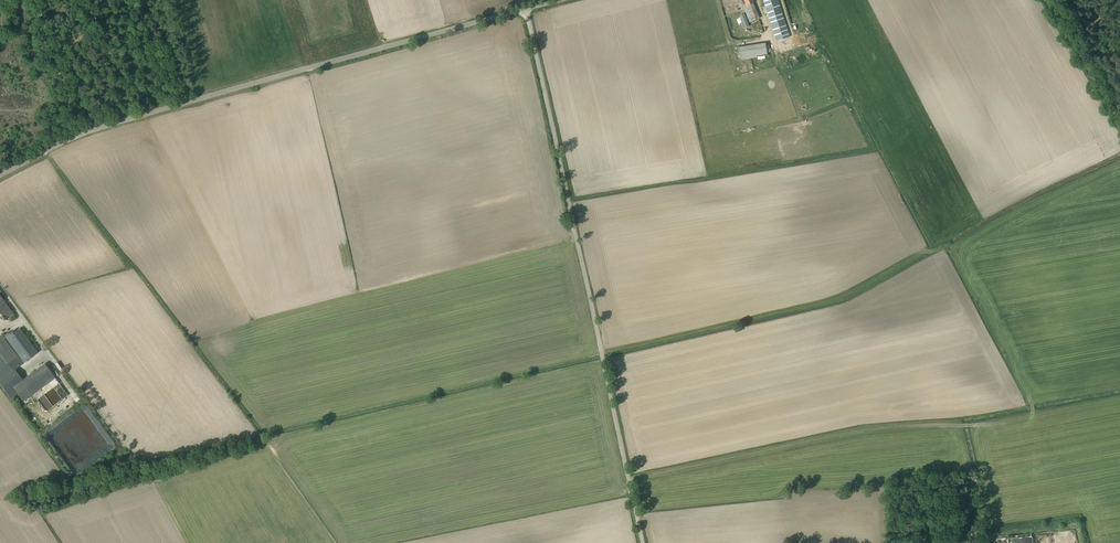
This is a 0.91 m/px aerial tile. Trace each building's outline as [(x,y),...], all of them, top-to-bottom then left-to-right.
[(754,0),(741,0),(743,6),(749,22),(761,17),(755,1),(754,0)] [(790,36),(779,0),(764,0),(776,41),(790,36)] [(765,43),(738,48),(740,59),(767,54),(765,43)] [(3,300),(0,296),(0,312),(5,319),(13,313),(3,300)] [(1,370),(19,357),(2,334),(0,336),(0,369),(1,370)] [(45,363),(13,386),(24,402),(56,378),(45,363)]
